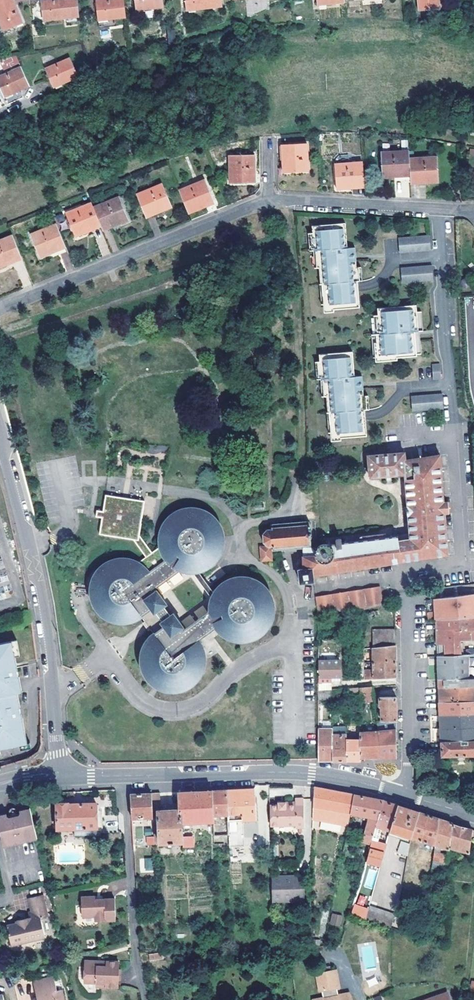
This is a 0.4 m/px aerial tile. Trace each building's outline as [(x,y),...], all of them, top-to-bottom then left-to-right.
[(3,31),(21,23),(12,0),(0,0),(0,24),(3,31)] [(77,0),(42,0),(41,0),(43,20),(78,16),(77,0)] [(123,0),(97,0),(96,0),(98,21),(125,18),(123,0)] [(162,0),(135,0),(136,10),(163,7),(162,0)] [(187,10),(222,6),(221,0),(185,0),(187,10)] [(0,60),(4,70),(20,64),(16,55),(0,60)] [(68,56),(42,67),(51,86),(76,75),(68,56)] [(19,88),(29,84),(21,65),(0,74),(0,86),(4,95),(19,88)] [(306,141),(280,141),(282,169),(307,168),(306,141)] [(227,152),(226,180),(252,180),(253,153),(227,152)] [(408,160),(408,153),(380,154),(381,179),(409,177),(408,160)] [(409,177),(410,185),(437,183),(436,159),(408,160),(409,177)] [(336,189),(364,187),(362,161),(334,164),(336,189)] [(177,188),(187,212),(212,202),(203,177),(177,188)] [(134,192),(144,216),(170,205),(160,182),(134,192)] [(99,224),(100,227),(126,217),(116,194),(91,204),(99,224)] [(91,204),(89,200),(64,211),(73,234),(99,224),(91,204)] [(38,255),(64,245),(54,222),(29,232),(38,255)] [(359,226),(326,228),(326,229),(328,250),(324,250),(325,266),(326,284),(322,284),(324,302),(325,310),(358,307),(356,282),(360,281),(359,268),(362,268),(362,261),(361,247),(359,226)] [(10,233),(0,238),(0,265),(19,257),(10,233)] [(397,237),(398,252),(429,250),(428,235),(397,237)] [(430,265),(400,267),(401,282),(432,280),(430,265)] [(415,305),(376,307),(377,314),(377,320),(378,333),(375,333),(375,344),(376,357),(377,359),(415,355),(415,354),(415,349),(413,331),(417,331),(415,311),(415,305)] [(360,346),(371,346),(371,334),(371,333),(360,333),(360,346)] [(353,376),(351,351),(318,354),(318,362),(319,380),(323,379),(324,383),(357,383),(357,376),(353,376)] [(439,363),(431,364),(432,379),(440,378),(439,363)] [(358,389),(357,383),(324,383),(325,397),(326,412),(330,412),(332,433),(332,439),(366,436),(363,410),(362,395),(361,389),(358,389)] [(441,393),(410,396),(411,411),(442,408),(441,393)] [(289,441),(290,434),(281,433),(281,440),(289,441)] [(403,460),(403,453),(367,456),(369,479),(400,476),(403,476),(405,475),(403,460)] [(439,455),(403,460),(405,475),(403,476),(404,481),(406,509),(406,514),(408,535),(397,537),(399,562),(446,554),(443,514),(447,514),(446,502),(443,502),(439,455)] [(205,663),(205,659),(205,655),(204,651),(203,647),(201,643),(199,640),(198,638),(212,628),(213,628),(215,631),(218,634),(221,637),(224,639),(228,641),(232,642),(236,643),(240,643),(244,643),(248,642),(251,641),(255,639),(258,637),(262,635),(264,632),(267,629),(269,626),(271,622),(272,618),(273,614),(273,610),(273,606),(272,602),(271,599),(269,595),(267,591),(265,588),(262,585),(261,585),(248,585),(248,578),(244,577),(240,577),(236,577),(232,578),(229,579),(225,580),(222,583),(218,585),(216,588),(213,591),(212,593),(213,595),(209,597),(209,599),(208,602),(207,606),(207,610),(207,611),(181,629),(180,628),(182,626),(172,613),(170,614),(163,605),(165,604),(156,590),(153,592),(152,590),(178,571),(190,562),(196,570),(197,572),(200,571),(204,570),(207,568),(211,565),(213,563),(216,559),(218,556),(220,553),(221,549),(222,545),(222,540),(222,537),(221,532),(221,530),(220,529),(218,525),(216,522),(214,518),(211,516),(208,513),(204,511),(201,509),(197,508),(193,507),(189,507),(185,508),(181,509),(177,510),(173,512),(170,514),(167,516),(164,519),(162,523),(160,526),(158,530),(157,534),(157,538),(157,539),(157,542),(157,546),(158,550),(159,554),(161,557),(163,560),(158,564),(146,547),(151,512),(112,506),(109,521),(104,520),(103,527),(108,528),(106,544),(140,551),(152,568),(147,572),(145,570),(142,567),(139,564),(135,562),(132,561),(128,559),(124,559),(120,559),(116,559),(112,560),(108,561),(105,563),(102,565),(98,568),(96,570),(93,574),(91,577),(90,581),(89,585),(88,589),(88,593),(89,597),(90,600),(91,604),(93,608),(95,611),(98,614),(101,617),(104,619),(108,621),(112,622),(115,623),(119,623),(123,623),(127,623),(131,622),(135,620),(138,618),(140,617),(143,621),(141,623),(147,630),(149,629),(152,633),(150,635),(147,638),(145,641),(143,644),(141,648),(140,652),(140,656),(140,660),(140,664),(141,668),(143,672),(144,675),(147,679),(149,682),(152,684),(156,686),(159,688),(163,690),(167,691),(171,691),(175,691),(179,691),(183,689),(187,688),(190,686),(193,684),(196,681),(199,678),(201,674),(203,671),(204,667),(205,663)] [(270,551),(302,548),(302,556),(314,555),(313,547),(309,545),(308,538),(309,537),(308,529),(307,529),(306,519),(268,524),(268,528),(264,529),(260,534),(261,543),(266,547),(259,548),(261,562),(271,561),(270,551)] [(312,577),(399,562),(397,537),(384,538),(384,534),(359,537),(359,541),(332,544),(332,553),(332,556),(331,558),(330,560),(328,563),(325,564),(321,564),(319,563),(316,561),(315,559),(314,555),(302,556),(302,570),(297,570),(299,584),(313,582),(312,577)] [(332,553),(332,544),(328,545),(323,544),(322,544),(318,545),(315,548),(313,547),(314,555),(315,559),(316,561),(319,563),(321,564),(325,564),(328,563),(330,560),(331,558),(332,556),(332,553)] [(188,573),(192,573),(196,570),(190,562),(178,571),(180,572),(184,573),(188,573)] [(196,570),(192,573),(209,597),(213,595),(212,593),(197,572),(196,570)] [(315,597),(317,612),(358,611),(382,604),(380,587),(315,597)] [(434,599),(434,608),(435,619),(473,617),(473,594),(434,599)] [(31,623),(29,610),(17,613),(20,626),(31,623)] [(435,619),(436,639),(436,657),(458,656),(457,642),(473,641),(473,617),(435,619)] [(373,648),(395,645),(394,629),(372,631),(373,648)] [(0,645),(0,751),(26,745),(16,694),(21,693),(14,658),(11,643),(0,645)] [(373,652),(373,662),(395,661),(395,654),(395,645),(373,648),(373,652)] [(438,680),(473,678),(473,655),(458,656),(436,657),(437,668),(438,680)] [(339,660),(317,661),(317,690),(328,689),(330,689),(330,682),(339,682),(339,660)] [(371,679),(396,677),(396,669),(395,661),(373,662),(373,675),(371,675),(371,679)] [(438,680),(438,691),(439,702),(473,701),(473,678),(438,680)] [(373,687),(359,688),(359,694),(359,705),(363,704),(363,701),(374,700),(374,698),(373,687)] [(381,721),(396,721),(396,712),(395,697),(379,698),(380,706),(380,708),(381,708),(381,721)] [(473,715),(473,701),(439,702),(439,709),(439,716),(473,715)] [(473,728),(473,715),(439,716),(440,724),(440,729),(473,728)] [(380,757),(396,757),(396,733),(396,721),(381,721),(376,721),(377,731),(380,757)] [(333,761),(332,735),(332,726),(317,727),(317,758),(317,761),(324,761),(333,761)] [(473,741),(473,728),(440,729),(440,737),(440,742),(473,741)] [(360,735),(360,758),(371,758),(380,757),(377,731),(360,733),(360,735)] [(343,735),(332,735),(333,761),(339,761),(347,760),(347,735),(343,735)] [(360,760),(360,758),(360,735),(348,735),(347,735),(347,760),(353,760),(360,760)] [(441,756),(461,755),(473,755),(473,741),(440,742),(441,756)] [(312,828),(346,834),(351,814),(351,813),(354,795),(335,792),(315,788),(314,788),(313,811),(312,828)] [(254,808),(254,789),(242,789),(235,790),(227,790),(228,815),(228,824),(233,824),(233,821),(246,820),(254,820),(254,808)] [(212,791),(213,816),(228,815),(227,790),(218,790),(212,791)] [(181,823),(213,821),(213,816),(212,791),(198,791),(179,792),(181,810),(181,823)] [(132,818),(153,818),(152,812),(151,793),(150,794),(131,795),(132,818)] [(182,837),(181,823),(181,810),(159,811),(158,793),(151,793),(152,812),(153,818),(154,836),(154,843),(182,842),(182,837)] [(376,827),(383,800),(368,798),(354,795),(351,813),(351,814),(364,817),(370,818),(369,821),(363,842),(371,845),(373,839),(376,827)] [(270,807),(271,824),(296,823),(297,826),(305,826),(304,798),(295,798),(295,804),(285,804),(285,802),(278,802),(279,804),(270,805),(270,807)] [(391,803),(383,800),(376,827),(373,839),(378,841),(382,828),(390,830),(398,805),(391,803)] [(97,827),(96,803),(69,805),(69,803),(56,804),(57,829),(79,828),(97,827)] [(412,837),(420,813),(410,809),(398,805),(390,830),(403,835),(402,839),(411,842),(412,837)] [(29,808),(20,810),(21,813),(19,816),(9,818),(7,818),(6,814),(0,815),(0,839),(2,847),(37,839),(29,808)] [(412,837),(436,845),(439,819),(429,815),(420,813),(412,837)] [(439,819),(436,845),(450,849),(450,848),(452,836),(453,825),(453,823),(446,821),(439,819)] [(229,839),(228,824),(214,825),(214,836),(226,836),(226,839),(229,839)] [(467,829),(453,825),(452,836),(450,848),(456,849),(469,853),(472,837),(473,837),(473,831),(467,829)] [(97,835),(97,827),(79,828),(80,836),(97,835)] [(389,835),(402,839),(403,835),(390,830),(389,835)] [(192,837),(182,837),(182,842),(182,846),(193,846),(192,837)] [(384,853),(386,844),(378,841),(373,839),(371,845),(370,848),(384,853)] [(399,855),(408,857),(411,844),(402,841),(399,855)] [(450,849),(449,856),(448,865),(447,871),(446,879),(452,880),(456,849),(450,848),(450,849)] [(433,860),(434,853),(420,849),(418,859),(433,863),(433,860)] [(448,865),(449,856),(435,851),(434,853),(433,860),(448,865)] [(140,872),(152,872),(152,858),(140,858),(140,872)] [(433,863),(432,867),(442,870),(447,871),(448,865),(433,860),(433,863)] [(304,875),(296,875),(296,879),(284,879),(284,875),(272,876),(273,901),(305,900),(304,875)] [(365,905),(367,897),(358,895),(356,904),(365,905)] [(40,920),(47,918),(41,896),(28,899),(31,914),(28,914),(29,919),(16,922),(16,924),(6,927),(11,946),(45,939),(40,920)] [(94,897),(82,896),(81,916),(94,917),(94,921),(114,921),(114,900),(95,900),(94,897)] [(351,914),(366,918),(368,908),(354,904),(351,914)] [(391,927),(396,914),(370,905),(366,919),(371,920),(391,927)] [(331,914),(330,925),(341,926),(342,914),(331,914)] [(118,986),(119,961),(85,960),(84,981),(96,981),(96,985),(118,986)] [(335,986),(337,986),(334,969),(314,972),(318,989),(320,989),(321,992),(322,996),(311,998),(312,999),(351,999),(347,991),(336,993),(335,986)] [(60,989),(56,990),(53,977),(32,981),(36,996),(38,995),(39,999),(63,999),(60,989)]
